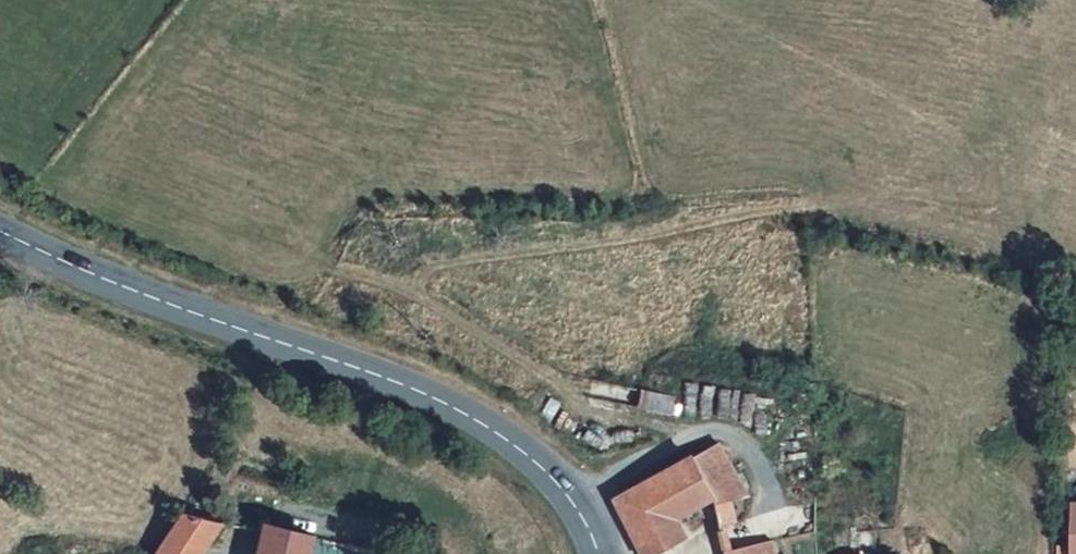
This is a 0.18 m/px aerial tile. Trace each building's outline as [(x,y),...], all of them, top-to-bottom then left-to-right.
[(638,512),(655,553),(675,544),(702,532),(705,531),(700,513),(693,486),(638,512)] [(700,513),(705,531),(702,532),(708,553),(727,553),(716,509),(700,513)] [(611,525),(619,536),(623,545),(627,553),(655,553),(638,512),(611,525)] [(184,516),(160,553),(206,553),(218,530),(184,516)] [(320,545),(263,526),(260,541),(256,553),(318,553),(320,545)] [(675,544),(655,553),(679,553),(675,544)]
